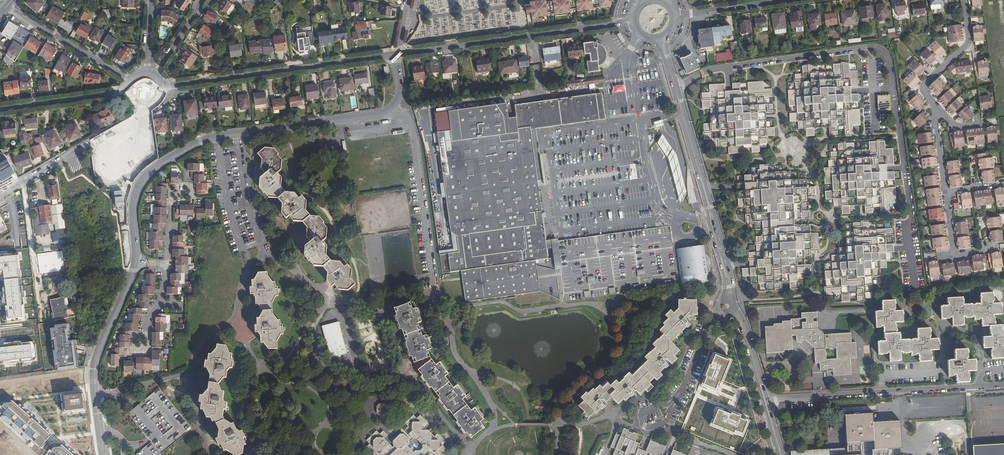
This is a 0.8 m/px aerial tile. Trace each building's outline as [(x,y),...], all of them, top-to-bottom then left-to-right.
[(27,2),(37,11),(45,3),(41,0),(30,0),(27,2)] [(191,0),(181,0),(180,2),(181,3),(178,7),(184,11),(191,0)] [(228,0),(223,0),(221,3),(222,3),(219,8),(228,13),(234,3),(228,0)] [(532,15),(532,17),(537,17),(537,18),(545,17),(544,15),(548,15),(547,14),(547,12),(555,11),(555,13),(555,14),(559,13),(559,15),(567,14),(567,12),(570,12),(570,11),(570,9),(576,8),(577,10),(577,11),(578,11),(581,10),(581,12),(589,11),(589,9),(592,9),(592,8),(592,5),(599,5),(599,7),(603,7),(604,9),(606,8),(609,8),(611,2),(612,0),(553,0),(545,1),(545,0),(542,0),(541,0),(535,0),(535,1),(530,2),(531,4),(526,5),(527,13),(532,12),(532,15)] [(896,13),(904,11),(906,11),(905,1),(894,3),(895,13),(896,13)] [(359,12),(358,4),(350,5),(351,13),(359,12)] [(883,21),(883,17),(887,16),(886,4),(876,6),(878,17),(879,22),(883,21)] [(925,13),(924,4),(911,6),(913,15),(925,13)] [(391,7),(382,5),(380,14),(390,16),(391,7)] [(62,19),(66,13),(54,6),(48,16),(60,23),(62,19)] [(861,11),(859,11),(860,17),(861,17),(861,19),(862,19),(862,23),(869,22),(868,18),(873,17),(871,6),(860,8),(861,11)] [(172,11),(162,10),(162,21),(169,21),(175,25),(181,16),(172,11)] [(210,10),(204,19),(209,22),(210,20),(213,22),(217,15),(210,10)] [(854,11),(841,13),(843,25),(856,23),(854,11)] [(89,15),(85,12),(80,19),(84,21),(89,15)] [(803,26),(801,12),(793,13),(794,17),(790,17),(791,28),(803,26)] [(786,33),(783,13),(772,15),(775,34),(786,33)] [(809,26),(816,25),(821,25),(819,14),(808,15),(809,26)] [(837,25),(835,14),(825,15),(826,26),(837,25)] [(766,18),(755,20),(756,29),(767,27),(766,18)] [(60,23),(59,24),(72,33),(77,25),(71,21),(69,24),(62,19),(60,23)] [(749,21),(739,22),(741,34),(751,33),(749,21)] [(32,35),(33,34),(19,25),(18,27),(10,22),(3,34),(15,41),(25,47),(26,45),(32,35)] [(357,22),(352,22),(353,27),(356,27),(356,31),(353,32),(354,39),(363,38),(363,39),(369,38),(368,30),(367,30),(366,22),(357,22)] [(76,32),(86,38),(93,28),(88,25),(87,27),(81,24),(76,32)] [(209,40),(215,31),(205,24),(203,27),(201,25),(198,30),(200,31),(205,35),(203,36),(209,40)] [(947,27),(948,35),(962,33),(961,25),(947,27)] [(986,34),(985,25),(972,27),(974,42),(984,40),(983,34),(986,34)] [(727,28),(726,26),(717,27),(718,38),(732,36),(731,27),(727,28)] [(295,43),(294,44),(294,45),(295,47),(296,48),(297,49),(299,49),(299,51),(309,50),(308,46),(314,46),(314,41),(312,27),(304,28),(305,32),(297,33),(298,41),(296,42),(295,43)] [(90,38),(95,41),(96,40),(99,42),(105,33),(96,28),(90,38)] [(331,29),(332,31),(333,39),(341,39),(342,40),(348,39),(347,28),(331,29)] [(714,62),(716,62),(712,28),(707,29),(698,30),(699,39),(700,49),(702,49),(703,51),(706,51),(708,65),(714,62)] [(318,32),(320,46),(333,44),(333,39),(332,31),(318,32)] [(962,33),(948,35),(950,44),(958,43),(963,42),(962,33)] [(206,44),(208,40),(198,34),(194,40),(197,42),(200,38),(206,42),(206,44)] [(43,41),(32,35),(26,45),(36,52),(40,46),(43,41)] [(107,35),(103,43),(110,48),(115,40),(107,35)] [(285,52),(287,51),(285,37),(274,39),(274,42),(275,50),(275,53),(285,52)] [(206,42),(200,38),(197,42),(203,46),(204,55),(213,54),(212,45),(207,46),(206,44),(206,42)] [(275,50),(274,42),(274,39),(274,38),(256,41),(256,40),(252,40),(253,52),(263,51),(263,53),(271,52),(271,50),(275,50)] [(25,47),(15,41),(7,55),(7,56),(15,63),(15,62),(25,47)] [(730,43),(731,50),(738,49),(737,41),(730,43)] [(928,47),(934,53),(938,57),(941,55),(945,51),(935,41),(928,47)] [(599,71),(598,67),(599,67),(600,66),(601,66),(602,65),(603,65),(604,64),(605,62),(606,60),(607,59),(607,57),(607,55),(607,53),(607,52),(606,51),(606,50),(605,49),(604,48),(603,46),(602,46),(601,45),(600,44),(599,44),(597,43),(597,42),(592,43),(584,44),(585,54),(590,53),(591,61),(586,62),(587,73),(599,71)] [(47,43),(40,54),(44,56),(51,60),(56,53),(58,50),(50,45),(47,43)] [(230,45),(231,56),(243,54),(242,44),(230,45)] [(25,47),(36,54),(41,47),(40,46),(36,52),(26,45),(25,47)] [(582,56),(580,45),(567,47),(569,58),(582,56)] [(124,50),(121,48),(115,58),(125,64),(133,52),(125,47),(124,50)] [(543,50),(545,61),(554,60),(555,63),(561,62),(559,47),(543,50)] [(198,56),(187,49),(184,54),(185,55),(181,61),(191,67),(198,56)] [(920,55),(929,66),(932,63),(936,59),(932,55),(926,49),(920,55)] [(50,65),(57,54),(56,53),(51,60),(44,56),(42,59),(42,60),(50,65)] [(687,73),(698,68),(692,54),(681,59),(687,73)] [(65,72),(72,60),(63,55),(54,69),(59,72),(60,70),(65,72)] [(15,63),(7,56),(4,58),(4,61),(9,66),(15,63)] [(520,67),(529,66),(528,57),(518,59),(520,67)] [(490,58),(476,60),(478,73),(491,71),(490,58)] [(915,59),(907,65),(914,73),(917,76),(922,72),(927,67),(921,61),(919,63),(915,59)] [(443,62),(444,73),(450,72),(457,72),(455,60),(443,62)] [(516,60),(499,63),(500,75),(518,72),(516,60)] [(970,60),(955,63),(948,69),(953,75),(956,73),(971,71),(970,60)] [(987,61),(974,63),(975,71),(978,70),(979,77),(989,76),(987,61)] [(82,68),(74,63),(68,73),(76,77),(82,68)] [(433,63),(426,64),(427,74),(439,72),(438,64),(438,63),(433,63)] [(849,64),(833,65),(834,73),(819,74),(818,66),(802,67),(803,75),(795,75),(796,91),(789,91),(789,107),(797,106),(797,114),(790,114),(790,122),(798,122),(798,129),(806,129),(807,137),(814,136),(814,128),(829,128),(830,135),(838,135),(837,127),(845,127),(845,135),(853,134),(853,126),(860,126),(859,110),(852,111),(851,103),(859,103),(859,95),(851,95),(851,91),(850,88),(858,87),(857,72),(849,72),(849,64)] [(416,80),(425,79),(423,66),(418,66),(418,68),(412,68),(413,77),(414,81),(416,80)] [(86,73),(83,71),(80,75),(81,83),(84,82),(90,83),(94,83),(94,82),(98,83),(100,82),(102,77),(100,75),(86,73)] [(903,80),(911,89),(920,81),(916,77),(913,74),(912,72),(903,80)] [(354,75),(355,84),(367,82),(366,74),(354,75)] [(30,77),(20,78),(22,89),(31,88),(30,77)] [(605,82),(604,77),(585,79),(586,85),(594,84),(596,84),(603,83),(605,82)] [(946,84),(939,77),(928,87),(937,96),(943,91),(941,89),(946,84)] [(352,78),(340,80),(341,91),(353,89),(352,78)] [(586,85),(585,79),(576,81),(566,82),(567,88),(577,86),(586,85)] [(325,91),(326,91),(326,95),(328,94),(329,98),(336,97),(334,80),(324,82),(325,91)] [(4,86),(5,95),(19,93),(18,81),(13,82),(13,84),(4,86)] [(48,82),(39,83),(40,92),(49,91),(48,82)] [(764,82),(748,83),(749,91),(741,92),(740,84),(732,84),(733,92),(729,92),(725,92),(725,85),(709,85),(710,93),(702,94),(703,110),(711,109),(712,124),(704,125),(705,140),(713,140),(713,147),(728,146),(729,154),(744,153),(744,146),(752,145),(752,153),(760,152),(759,145),(767,144),(767,137),(774,136),(774,128),(766,129),(765,113),(773,113),(773,105),(765,106),(765,98),(772,98),(772,90),(764,90),(764,82)] [(612,87),(613,93),(615,93),(619,92),(623,92),(625,91),(624,84),(622,84),(618,85),(614,85),(612,86),(612,87)] [(317,85),(305,87),(307,99),(319,97),(317,85)] [(954,97),(948,90),(939,99),(938,100),(944,106),(949,102),(954,97)] [(267,103),(266,93),(253,94),(255,105),(267,103)] [(562,274),(562,271),(559,271),(556,271),(554,258),(548,258),(543,218),(542,213),(538,186),(537,181),(536,170),(534,159),(538,158),(534,131),(530,132),(530,127),(592,118),(605,117),(601,94),(595,95),(514,106),(516,117),(516,122),(505,124),(504,119),(504,116),(502,104),(457,110),(459,125),(450,126),(451,131),(437,132),(444,183),(446,197),(451,231),(456,236),(458,252),(454,253),(444,255),(447,278),(451,305),(513,296),(515,308),(565,301),(566,301),(565,293),(562,274)] [(909,101),(917,110),(921,107),(926,102),(917,94),(916,95),(911,100),(909,101)] [(231,95),(218,97),(220,108),(232,106),(231,95)] [(248,95),(239,96),(241,110),(250,108),(248,95)] [(890,110),(889,95),(878,96),(878,111),(890,110)] [(978,97),(980,109),(992,107),(990,96),(978,97)] [(217,107),(216,97),(203,99),(205,109),(217,107)] [(302,105),(301,97),(290,98),(291,106),(302,105)] [(285,108),(283,99),(273,101),(274,113),(280,112),(279,109),(285,108)] [(951,104),(946,109),(952,115),(955,112),(962,105),(956,99),(951,104)] [(197,113),(196,100),(184,102),(186,114),(197,113)] [(966,123),(974,115),(966,106),(957,114),(960,117),(959,118),(962,121),(963,120),(966,123)] [(913,121),(919,128),(925,123),(930,118),(922,108),(918,111),(915,114),(918,116),(913,121)] [(108,110),(93,116),(97,126),(105,123),(104,121),(105,120),(107,125),(113,123),(108,110)] [(451,131),(450,126),(459,125),(457,110),(435,113),(437,132),(451,131)] [(172,124),(172,127),(173,131),(182,130),(180,115),(171,117),(172,124)] [(536,170),(537,181),(543,180),(539,154),(536,129),(605,119),(605,118),(605,117),(592,118),(530,127),(530,132),(534,131),(538,158),(534,159),(536,170)] [(39,127),(38,118),(26,120),(27,129),(39,127)] [(153,120),(154,127),(157,126),(158,132),(168,131),(166,118),(153,120)] [(665,126),(663,120),(659,121),(654,123),(656,129),(661,127),(665,126)] [(4,131),(4,135),(17,133),(16,122),(8,123),(8,121),(2,122),(4,131)] [(78,125),(74,126),(67,128),(71,140),(82,136),(78,125)] [(999,131),(999,126),(987,128),(985,128),(988,143),(998,141),(997,135),(1000,135),(999,131)] [(44,136),(55,130),(54,128),(43,134),(44,136)] [(64,138),(69,136),(65,129),(60,132),(64,138)] [(919,144),(934,142),(932,129),(926,130),(924,130),(924,133),(918,134),(919,144)] [(984,143),(983,129),(974,130),(976,144),(984,143)] [(57,144),(58,145),(63,143),(55,130),(44,136),(50,147),(57,144)] [(976,144),(974,130),(966,131),(968,145),(976,144)] [(963,132),(949,133),(951,141),(954,141),(955,148),(965,146),(963,132)] [(27,133),(24,134),(26,141),(34,139),(32,133),(27,134),(27,133)] [(681,204),(687,193),(684,183),(683,179),(682,173),(680,167),(678,161),(677,156),(674,152),(672,148),(669,144),(667,140),(663,136),(663,134),(658,143),(658,144),(662,149),(664,152),(667,157),(669,160),(669,161),(671,167),(672,172),(674,178),(675,183),(677,190),(678,195),(680,201),(681,204)] [(884,142),(869,143),(869,151),(854,152),(853,144),(838,145),(838,153),(831,153),(832,169),(824,169),(825,184),(832,184),(833,192),(825,192),(826,200),(833,199),(834,207),(842,207),(842,214),(850,214),(849,206),(865,206),(865,215),(867,215),(867,213),(873,213),(873,205),(880,205),(880,212),(888,212),(888,204),(896,204),(895,188),(887,189),(887,181),(894,180),(894,173),(886,173),(886,169),(886,165),(893,165),(893,150),(885,150),(884,142)] [(44,154),(41,144),(40,144),(34,147),(37,156),(44,154)] [(934,145),(920,147),(921,156),(929,155),(935,154),(934,145)] [(115,161),(129,161),(128,146),(115,146),(115,161)] [(351,279),(352,269),(347,265),(344,267),(340,262),(331,261),(326,256),(327,246),(323,241),(326,238),(322,233),(327,229),(323,224),(324,223),(320,217),(310,216),(305,211),(306,202),(302,197),(299,199),(295,194),(285,193),(281,187),(281,178),(277,173),(281,170),(277,165),(281,160),(277,155),(278,154),(274,149),(265,148),(257,154),(261,159),(261,169),(265,174),(260,178),(259,188),(263,193),(264,193),(268,198),(278,199),(282,204),(281,214),(286,219),(289,217),(293,222),(303,222),(307,228),(306,237),(310,242),(305,247),(304,256),(308,261),(309,261),(314,266),(323,267),(327,272),(327,282),(331,287),(335,284),(339,290),(348,291),(355,284),(351,279)] [(20,171),(34,162),(30,151),(14,160),(20,171)] [(97,154),(97,166),(112,166),(112,154),(97,154)] [(987,168),(994,167),(993,158),(986,158),(986,156),(978,157),(980,169),(987,168)] [(926,167),(937,166),(936,157),(929,158),(921,159),(923,168),(926,167)] [(1,179),(2,180),(15,172),(7,158),(0,162),(0,179),(1,179)] [(958,160),(947,162),(948,174),(954,173),(960,172),(958,160)] [(187,163),(187,169),(187,171),(190,172),(190,175),(203,175),(203,164),(187,163)] [(775,166),(752,168),(752,176),(744,176),(745,184),(737,184),(737,188),(738,207),(746,207),(747,222),(755,222),(755,230),(763,229),(764,237),(756,237),(756,244),(755,244),(755,245),(756,245),(757,253),(749,253),(750,265),(750,269),(742,269),(743,277),(750,276),(751,278),(751,284),(756,284),(756,285),(759,285),(759,284),(766,283),(767,291),(782,290),(782,282),(790,282),(790,290),(798,289),(797,282),(805,281),(805,273),(812,273),(812,265),(804,266),(804,258),(812,258),(811,250),(818,249),(818,234),(810,234),(809,227),(802,227),(801,219),(809,219),(808,196),(815,195),(815,188),(807,188),(807,180),(791,181),(791,173),(775,174),(775,166)] [(995,182),(994,179),(993,170),(988,171),(981,172),(982,180),(983,184),(993,182),(995,182)] [(923,177),(925,187),(939,185),(938,172),(930,173),(930,176),(923,177)] [(181,184),(181,182),(181,176),(177,176),(177,174),(170,174),(170,184),(181,184)] [(208,184),(208,175),(203,175),(190,175),(190,179),(194,179),(194,184),(196,184),(208,184)] [(955,175),(949,176),(950,188),(962,186),(960,175),(955,175)] [(58,198),(57,183),(48,184),(49,199),(58,198)] [(156,188),(156,194),(166,195),(166,190),(166,184),(162,184),(158,184),(158,188),(156,188)] [(196,184),(196,195),(205,195),(205,191),(207,191),(208,184),(196,184)] [(926,190),(927,198),(941,196),(940,188),(926,190)] [(994,189),(996,204),(1003,203),(1003,188),(994,189)] [(358,230),(358,236),(413,229),(411,219),(411,215),(409,203),(410,202),(411,201),(411,200),(411,199),(411,198),(411,197),(410,197),(409,196),(408,196),(407,189),(353,196),(352,196),(353,202),(352,203),(351,204),(351,205),(351,206),(351,207),(352,208),(352,209),(353,209),(353,210),(354,210),(355,210),(356,215),(354,216),(355,222),(354,223),(354,224),(353,225),(353,226),(354,227),(354,228),(355,229),(356,230),(357,230),(358,230)] [(992,204),(991,190),(982,191),(984,206),(992,204)] [(976,207),(984,206),(982,191),(973,192),(976,207)] [(972,208),(970,193),(957,195),(958,203),(961,202),(962,209),(972,208)] [(158,198),(157,205),(166,205),(166,199),(166,195),(156,194),(156,198),(158,198)] [(941,196),(927,198),(928,207),(942,205),(941,196)] [(205,209),(205,215),(213,215),(213,203),(214,203),(214,199),(205,199),(205,207),(205,209)] [(62,204),(50,206),(53,223),(55,223),(56,229),(65,228),(62,204)] [(154,205),(154,215),(166,216),(166,210),(166,205),(157,205),(154,205)] [(50,206),(39,207),(42,224),(49,223),(53,223),(50,206)] [(176,206),(176,208),(176,213),(180,213),(180,215),(187,215),(187,206),(182,206),(176,206)] [(187,206),(187,215),(193,215),(193,213),(196,213),(196,206),(190,206),(187,206)] [(196,213),(196,218),(205,218),(205,215),(205,209),(202,209),(200,209),(200,206),(196,206),(196,213)] [(42,224),(39,207),(31,208),(33,226),(35,225),(42,224)] [(943,208),(928,210),(929,220),(936,219),(936,222),(944,221),(943,208)] [(154,215),(153,215),(153,224),(166,224),(166,219),(166,216),(154,215)] [(988,229),(1002,226),(1001,217),(986,219),(988,229)] [(967,222),(955,223),(956,235),(968,233),(967,222)] [(50,235),(49,223),(42,224),(35,225),(36,236),(50,235)] [(868,223),(853,224),(853,232),(846,232),(847,247),(839,248),(839,256),(832,256),(832,264),(824,264),(826,295),(841,294),(842,302),(850,302),(849,294),(857,294),(857,301),(865,301),(865,293),(872,293),(872,277),(879,277),(879,269),(887,269),(886,261),(894,260),(892,230),(869,231),(868,223)] [(153,224),(153,233),(162,233),(162,230),(163,228),(166,228),(166,224),(153,224)] [(940,238),(947,237),(945,224),(930,226),(932,236),(940,235),(940,238)] [(566,301),(565,301),(565,302),(680,287),(674,247),(672,247),(672,241),(670,226),(624,232),(573,239),(565,240),(562,240),(559,241),(558,241),(557,241),(562,271),(562,274),(565,293),(566,301)] [(991,243),(1003,241),(1001,230),(989,232),(990,239),(991,243)] [(67,239),(66,231),(52,234),(53,241),(67,239)] [(153,233),(149,233),(149,241),(162,241),(162,236),(162,233),(153,233)] [(173,246),(182,246),(182,244),(183,244),(183,236),(180,236),(173,236),(173,241),(173,246)] [(960,237),(957,238),(958,250),(970,248),(969,236),(965,237),(960,237)] [(940,248),(941,251),(948,250),(947,237),(940,238),(932,239),(933,249),(940,248)] [(162,241),(149,241),(149,250),(157,250),(159,250),(159,247),(159,245),(162,245),(162,241)] [(559,271),(562,271),(557,241),(555,241),(552,242),(554,258),(556,271),(559,271)] [(704,245),(677,249),(678,250),(683,284),(683,286),(709,282),(706,263),(704,245)] [(175,257),(184,257),(184,250),(181,250),(182,246),(173,246),(173,252),(172,257),(175,257)] [(1003,267),(1001,252),(988,254),(989,262),(992,261),(993,268),(1003,267)] [(986,263),(985,254),(972,256),(972,260),(974,271),(984,269),(983,263),(986,263)] [(0,257),(0,271),(4,270),(4,277),(7,306),(5,306),(6,311),(8,311),(9,318),(23,317),(18,270),(19,270),(17,256),(0,257)] [(57,256),(37,259),(38,266),(58,264),(57,256)] [(176,265),(189,266),(189,257),(184,257),(175,257),(176,260),(176,265)] [(925,263),(926,271),(929,271),(930,277),(940,276),(939,271),(938,265),(938,261),(925,263)] [(958,274),(970,272),(969,261),(957,262),(957,267),(958,274)] [(943,276),(955,275),(954,267),(953,263),(942,265),(942,270),(943,276)] [(182,274),(188,274),(189,274),(189,266),(176,265),(176,271),(176,274),(182,274)] [(263,342),(265,345),(268,349),(278,348),(277,341),(281,334),(284,334),(283,327),(281,327),(280,320),(278,320),(276,318),(273,313),(272,303),(276,296),(278,296),(278,289),(276,289),(275,283),(273,283),(268,276),(267,272),(258,273),(254,280),(252,280),(253,287),(251,287),(251,294),(255,294),(256,304),(258,304),(263,311),(259,318),(257,318),(258,325),(255,325),(256,332),(260,332),(261,342),(263,342)] [(146,274),(146,287),(155,287),(154,275),(150,274),(146,274)] [(171,284),(180,284),(180,281),(182,281),(182,274),(176,274),(171,274),(171,278),(171,284)] [(71,283),(70,277),(59,279),(61,285),(71,283)] [(167,295),(178,295),(178,288),(180,288),(180,284),(171,284),(171,287),(167,287),(167,290),(167,295)] [(146,287),(142,287),(142,295),(149,295),(154,295),(155,290),(155,287),(146,287)] [(974,306),(973,306),(974,317),(974,321),(978,321),(978,319),(981,319),(981,322),(982,322),(982,323),(981,323),(981,326),(982,326),(982,327),(990,326),(994,326),(994,325),(995,325),(994,318),(993,318),(992,315),(1001,315),(1000,306),(1000,304),(992,305),(992,302),(993,302),(993,295),(992,295),(992,294),(980,295),(980,296),(980,298),(981,298),(981,300),(980,300),(980,305),(979,305),(979,304),(975,305),(974,306)] [(142,295),(138,295),(138,303),(140,303),(140,306),(149,306),(149,300),(149,295),(142,295)] [(63,297),(50,300),(55,320),(68,317),(63,297)] [(974,317),(973,306),(971,306),(971,305),(969,305),(969,306),(968,306),(967,305),(962,305),(962,304),(963,304),(962,300),(961,298),(946,299),(947,304),(948,304),(948,306),(945,306),(946,307),(944,307),(944,306),(942,307),(940,308),(941,319),(942,319),(942,320),(949,319),(949,318),(952,318),(952,327),(962,326),(962,325),(963,325),(962,317),(965,317),(965,319),(972,318),(972,317),(974,317)] [(582,414),(587,420),(594,413),(596,414),(601,409),(603,409),(605,407),(604,407),(600,402),(601,400),(602,401),(603,400),(607,404),(612,399),(618,405),(623,400),(625,402),(630,396),(631,397),(633,395),(634,394),(631,392),(632,390),(634,392),(635,391),(640,396),(645,391),(647,393),(653,388),(648,384),(654,378),(656,381),(662,376),(659,373),(664,368),(665,368),(666,368),(668,366),(662,361),(664,359),(665,360),(666,360),(671,365),(676,359),(674,357),(679,352),(671,344),(682,333),(681,332),(686,327),(687,328),(688,328),(689,326),(689,325),(684,320),(687,318),(689,320),(693,321),(694,320),(695,316),(698,315),(698,308),(695,308),(696,300),(686,300),(685,299),(683,300),(678,300),(678,308),(672,313),(670,311),(664,316),(666,318),(661,323),(664,326),(659,331),(662,334),(656,339),(657,340),(651,345),(653,347),(648,352),(649,353),(643,358),(646,360),(640,365),(641,366),(631,376),(628,374),(623,379),(623,378),(617,383),(615,381),(610,386),(606,382),(601,387),(600,386),(594,391),(592,388),(586,394),(583,390),(578,396),(582,400),(577,405),(584,412),(582,414)] [(415,300),(394,308),(397,314),(396,315),(401,329),(402,328),(407,341),(406,342),(410,356),(412,356),(414,361),(434,353),(432,348),(434,347),(429,334),(427,334),(422,321),(424,320),(419,306),(417,307),(415,300)] [(884,334),(895,334),(895,332),(896,332),(896,325),(894,326),(894,323),(903,322),(902,313),(902,312),(894,312),(894,310),(895,309),(894,303),(893,301),(882,302),(882,303),(881,303),(882,306),(882,307),(882,313),(881,313),(881,312),(876,312),(876,313),(875,313),(876,329),(880,328),(880,327),(883,326),(883,329),(884,329),(884,331),(883,331),(883,333),(884,333),(884,334)] [(149,306),(140,306),(140,310),(132,310),(132,315),(142,315),(142,312),(149,312),(149,310),(142,310),(142,309),(149,309),(149,306)] [(802,330),(817,329),(817,322),(813,322),(812,318),(817,318),(817,313),(801,314),(801,319),(806,319),(806,323),(802,323),(802,330)] [(156,324),(166,324),(166,315),(166,314),(157,314),(157,318),(156,318),(156,321),(156,324)] [(132,315),(129,315),(129,323),(138,323),(138,320),(138,319),(142,319),(142,315),(132,315)] [(791,330),(802,330),(802,323),(801,319),(790,319),(791,321),(791,330)] [(802,341),(802,330),(791,330),(791,321),(782,322),(782,324),(773,324),(773,327),(765,327),(766,354),(784,353),(784,350),(792,350),(791,336),(796,336),(796,342),(796,343),(797,343),(798,344),(799,344),(800,343),(801,342),(801,341),(802,341)] [(76,322),(52,325),(53,341),(57,340),(58,350),(55,351),(57,369),(80,366),(79,351),(78,342),(73,343),(72,331),(77,331),(76,322)] [(346,354),(338,322),(322,327),(329,358),(346,354)] [(129,323),(126,323),(125,332),(130,332),(138,332),(138,327),(138,323),(129,323)] [(153,333),(159,333),(165,333),(165,329),(167,329),(167,324),(166,324),(156,324),(156,327),(156,328),(153,328),(153,333)] [(994,326),(990,326),(990,328),(989,328),(989,335),(991,335),(991,337),(982,338),(983,348),(984,348),(992,348),(992,351),(990,351),(991,358),(991,357),(991,359),(1003,358),(1003,357),(1003,355),(1003,353),(1003,348),(1003,347),(1003,333),(1002,333),(1002,331),(1001,331),(1001,330),(1002,330),(1002,327),(1001,327),(1001,326),(994,326)] [(825,349),(824,335),(817,329),(802,330),(802,341),(805,341),(814,348),(814,350),(825,349)] [(912,341),(910,341),(911,352),(911,356),(915,356),(915,355),(918,354),(918,357),(919,357),(919,358),(918,359),(918,361),(919,361),(919,362),(931,362),(931,360),(931,353),(930,353),(930,351),(938,350),(938,341),(937,341),(937,340),(929,340),(929,337),(930,337),(930,331),(929,330),(929,329),(917,330),(917,331),(916,331),(917,334),(918,334),(918,335),(917,335),(917,340),(916,341),(916,340),(912,340),(912,341)] [(125,332),(121,332),(121,335),(119,336),(119,342),(130,342),(130,337),(130,332),(125,332)] [(152,342),(152,348),(161,348),(161,344),(159,344),(159,333),(153,333),(152,342)] [(850,334),(824,335),(825,349),(836,349),(835,343),(850,342),(851,342),(850,334)] [(899,334),(895,334),(884,334),(883,335),(883,339),(885,339),(885,342),(882,342),(882,343),(881,343),(881,342),(879,342),(879,343),(877,343),(878,354),(879,354),(880,355),(886,355),(886,353),(889,353),(889,362),(899,362),(899,361),(900,360),(900,353),(902,352),(903,354),(909,354),(909,352),(911,352),(910,341),(908,341),(908,340),(906,340),(906,341),(905,341),(905,340),(899,341),(899,339),(900,339),(900,335),(899,335),(899,334)] [(814,351),(814,350),(814,348),(805,341),(802,341),(803,346),(809,351),(814,351)] [(130,342),(119,342),(119,348),(114,348),(114,352),(124,352),(124,348),(130,348),(130,346),(130,342)] [(850,343),(850,342),(835,343),(836,349),(836,359),(826,360),(826,363),(820,364),(820,370),(826,370),(826,369),(833,369),(833,376),(851,375),(851,373),(850,359),(856,358),(855,343),(850,343)] [(210,383),(218,384),(224,377),(226,377),(227,371),(230,367),(232,367),(233,361),(231,360),(232,354),(230,353),(226,345),(219,345),(218,344),(217,346),(217,348),(211,354),(209,354),(208,361),(206,361),(205,367),(207,368),(211,375),(210,383)] [(33,358),(31,345),(0,348),(0,361),(33,358)] [(826,360),(825,349),(814,350),(814,351),(815,364),(820,364),(826,363),(826,360)] [(836,349),(825,349),(826,360),(836,359),(836,349)] [(161,354),(161,350),(152,350),(152,360),(152,366),(160,365),(160,354),(161,354)] [(733,358),(713,350),(700,384),(720,392),(724,381),(733,358)] [(956,382),(957,383),(968,382),(968,381),(969,381),(969,375),(967,375),(967,372),(976,371),(975,362),(974,362),(974,360),(966,361),(966,358),(967,358),(967,351),(966,351),(966,350),(954,351),(955,352),(954,352),(954,354),(955,354),(955,356),(954,356),(954,361),(953,362),(953,361),(949,361),(949,362),(947,362),(948,377),(953,377),(953,375),(955,375),(955,378),(956,378),(956,380),(955,380),(956,382)] [(124,352),(114,352),(114,354),(111,354),(111,366),(119,366),(119,356),(119,355),(124,355),(124,352)] [(435,356),(418,369),(419,370),(423,375),(421,376),(431,387),(432,386),(440,398),(439,398),(448,410),(449,409),(458,420),(457,421),(465,432),(466,432),(471,437),(484,426),(481,421),(484,419),(466,396),(468,394),(459,383),(457,384),(449,373),(450,371),(442,360),(440,362),(435,356)] [(130,372),(133,372),(133,367),(133,358),(129,358),(129,361),(127,361),(124,361),(124,373),(130,373),(130,372)] [(133,358),(133,367),(136,367),(136,370),(144,370),(144,358),(133,358)] [(144,370),(152,370),(152,366),(152,360),(152,358),(144,358),(144,370)] [(857,358),(856,358),(850,359),(851,373),(858,373),(857,358)] [(740,388),(724,381),(720,392),(700,384),(681,429),(739,453),(742,442),(707,428),(717,404),(734,411),(742,391),(747,391),(746,386),(740,388)] [(218,384),(210,383),(209,389),(203,396),(200,395),(200,402),(202,402),(201,409),(203,410),(206,417),(211,418),(212,421),(215,420),(219,429),(218,438),(216,439),(219,445),(221,444),(224,451),(226,450),(233,454),(239,454),(243,454),(244,445),(246,444),(243,438),(245,437),(242,431),(240,432),(236,429),(234,423),(231,424),(225,419),(223,415),(224,409),(226,409),(227,403),(223,402),(224,391),(222,391),(218,384)] [(151,442),(143,449),(135,454),(161,454),(192,428),(171,401),(160,389),(137,408),(128,414),(149,440),(151,442)] [(62,394),(64,412),(85,410),(83,392),(62,394)] [(50,435),(13,402),(3,403),(0,406),(0,416),(40,447),(50,435)] [(376,406),(376,412),(381,417),(387,417),(390,414),(390,408),(386,404),(380,403),(376,406)] [(717,404),(707,428),(742,442),(752,419),(734,411),(717,404)] [(872,414),(845,415),(847,448),(848,454),(861,454),(861,451),(861,446),(860,442),(874,441),(875,454),(888,454),(888,449),(902,448),(900,421),(873,423),(872,414)] [(393,441),(393,445),(394,446),(393,447),(384,439),(388,435),(383,431),(382,433),(378,432),(377,431),(372,435),(373,436),(372,437),(371,436),(367,440),(368,442),(368,445),(368,446),(366,447),(370,452),(372,451),(373,452),(372,453),(374,454),(425,454),(427,453),(429,454),(439,454),(446,449),(444,447),(444,444),(446,442),(438,433),(436,435),(433,435),(431,434),(428,437),(425,433),(428,431),(427,429),(427,426),(429,424),(420,415),(419,417),(415,417),(414,415),(405,423),(407,425),(407,429),(405,430),(409,434),(406,437),(404,434),(400,434),(393,441)] [(666,448),(651,441),(646,452),(639,449),(641,444),(636,442),(639,435),(634,432),(633,434),(629,432),(630,431),(625,429),(622,435),(622,434),(621,436),(617,434),(611,448),(616,450),(615,451),(614,454),(663,454),(666,448)] [(756,445),(759,438),(750,434),(747,441),(756,445)] [(972,446),(973,454),(1003,454),(1003,444),(972,446)] [(46,454),(73,454),(62,445),(54,446),(46,454)]
